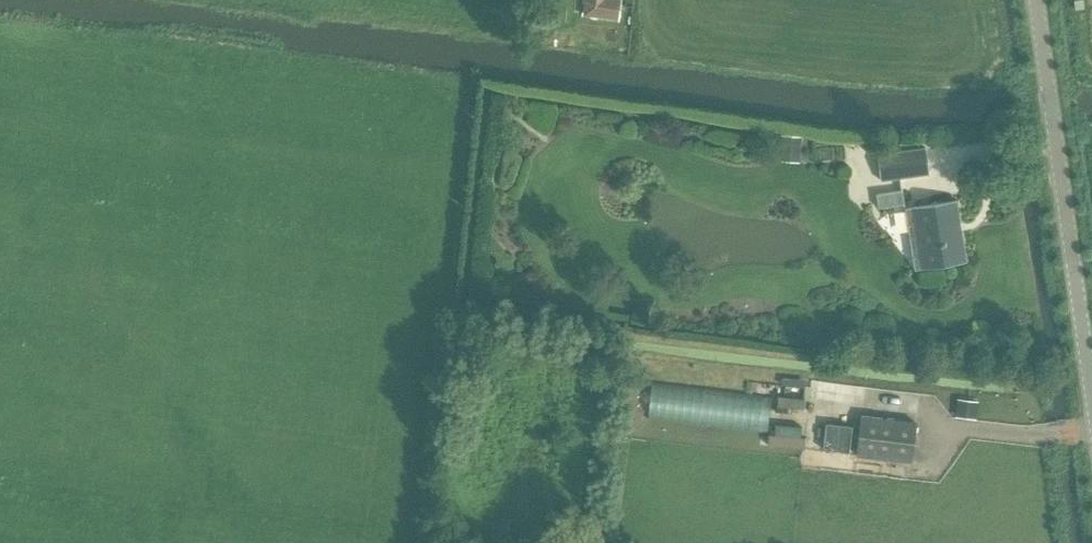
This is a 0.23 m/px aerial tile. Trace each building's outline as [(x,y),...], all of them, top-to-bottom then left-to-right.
[(619,21),(622,0),(584,0),(582,16),(619,21)] [(781,154),(796,156),(798,138),(783,136),(781,154)] [(888,182),(928,177),(924,149),(888,154),(877,156),(880,183),(888,182)] [(888,210),(905,208),(903,194),(877,197),(879,212),(888,210)] [(905,211),(914,271),(923,270),(964,264),(955,203),(905,211)] [(771,396),(748,394),(651,383),(647,420),(766,434),(769,410),(771,396)] [(959,399),(957,415),(976,417),(978,401),(959,399)] [(805,438),(800,438),(802,416),(776,413),(774,435),(769,434),(768,444),(804,448),(805,438)] [(856,456),(912,463),(917,422),(861,415),(856,456)] [(826,423),(823,449),(849,452),(852,426),(826,423)]
